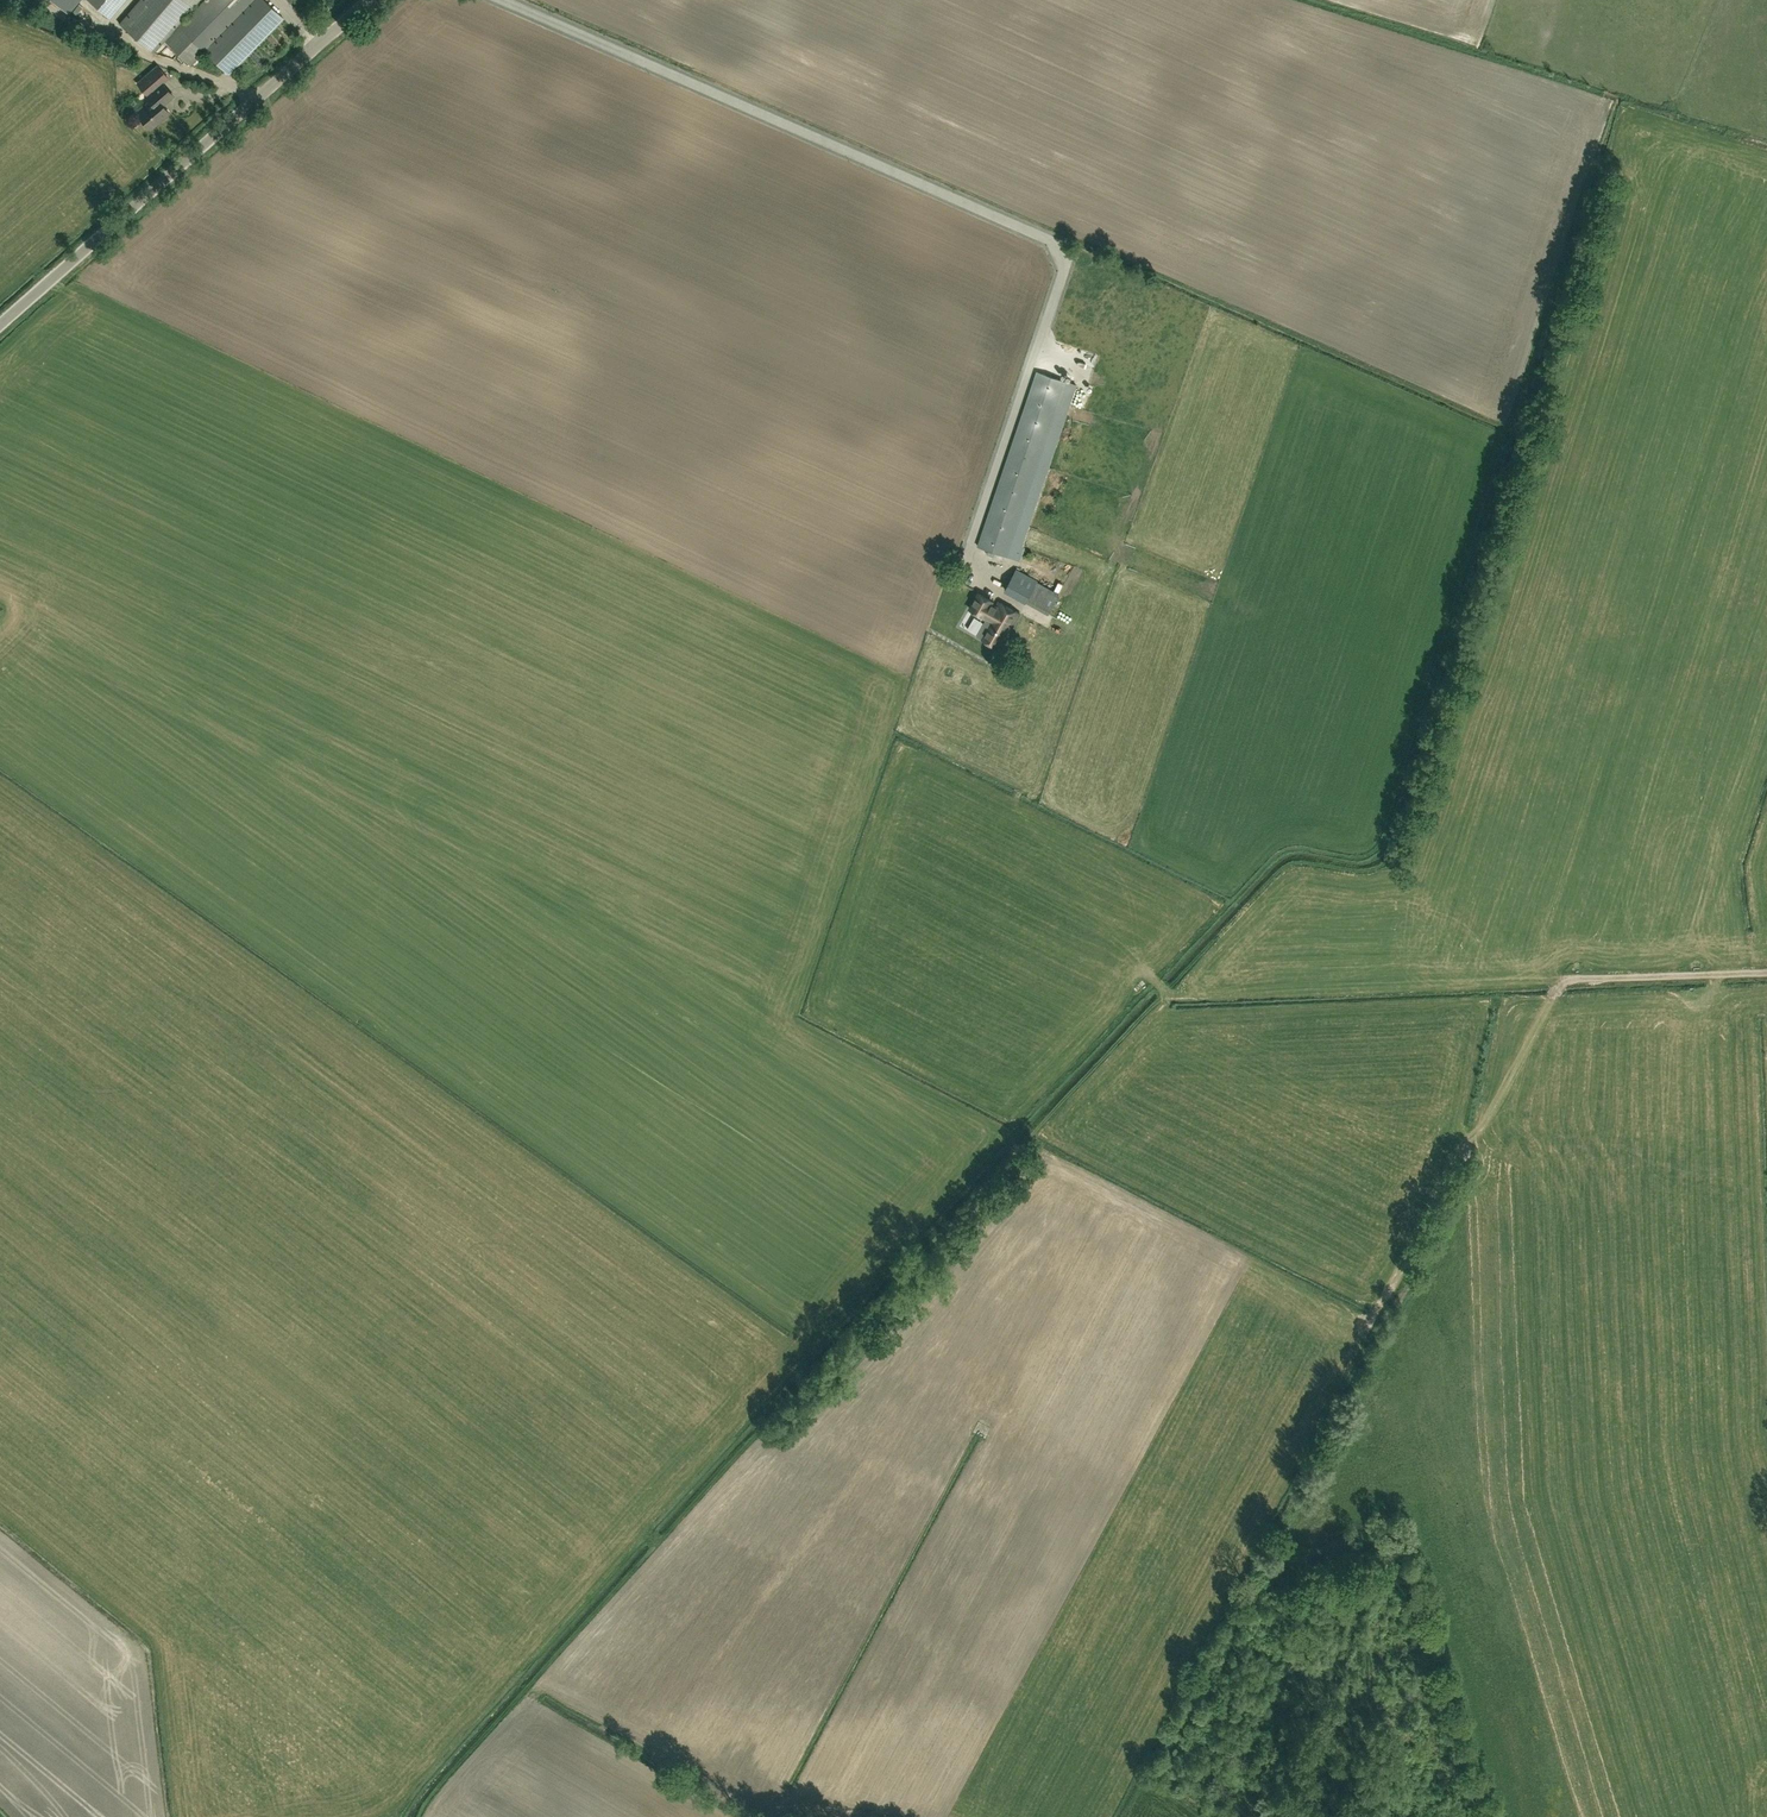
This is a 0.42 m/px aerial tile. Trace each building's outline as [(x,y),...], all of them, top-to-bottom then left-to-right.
[(80,0),(54,0),(69,13),(80,0)] [(126,0),(90,0),(111,18),(126,0)] [(200,0),(140,0),(120,22),(134,34),(155,51),(200,0)] [(179,26),(166,40),(191,65),(205,51),(228,74),(284,19),(265,0),(207,0),(179,26)] [(163,82),(161,83),(152,73),(139,84),(148,94),(146,96),(151,102),(138,113),(151,129),(170,113),(163,105),(174,95),(163,82)] [(1111,299),(1107,316),(1114,318),(1119,301),(1111,299)] [(1037,371),(978,546),(1007,556),(1066,381),(1037,371)] [(1016,570),(1005,590),(1048,614),(1059,594),(1016,570)] [(970,609),(987,618),(1010,631),(1020,613),(999,602),(992,614),(987,611),(992,601),(979,593),(970,609)] [(1000,649),(1010,631),(987,618),(977,636),(1000,649)]
